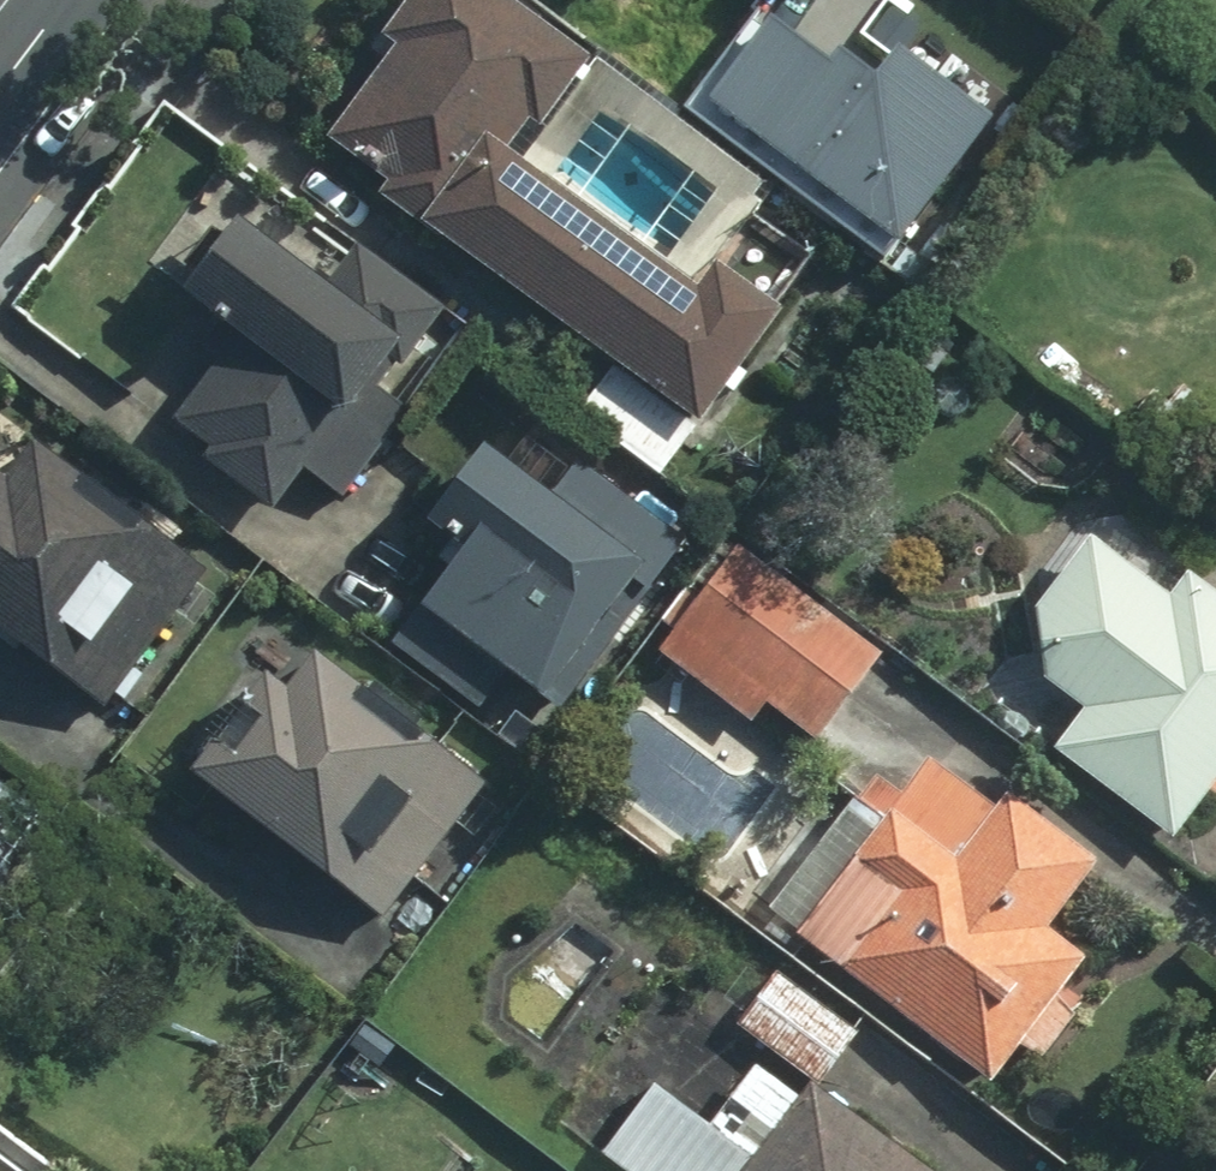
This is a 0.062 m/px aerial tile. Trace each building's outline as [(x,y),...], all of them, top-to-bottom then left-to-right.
[(717,277),(532,143),(604,44),(544,0),(417,0),(328,122),(722,407),(801,299),(735,251),(717,277)] [(899,78),(798,4),(735,88),(925,229),(1019,104),(929,38),(899,78)] [(210,281),(260,318),(189,415),(223,439),(217,447),(290,500),(317,463),(350,486),(437,366),(421,354),(460,300),(373,237),(350,268),(264,206),(210,281)] [(125,696),(226,559),(56,434),(31,468),(13,455),(0,472),(0,486),(11,494),(0,510),(0,605),(125,696)] [(462,499),(496,524),(409,636),(490,696),(520,656),(575,696),(643,604),(636,599),(655,572),(666,580),(700,535),(592,455),(570,484),(507,438),(462,499)] [(1204,563),(1185,588),(1105,530),(1022,643),(1093,695),(1066,731),(1194,825),(1215,796),(1215,572),(1204,563)] [(897,645),(752,539),(671,646),(768,716),(780,700),(830,736),(897,645)] [(294,703),(259,750),(233,731),(211,760),(237,780),(232,788),(401,912),(506,770),(337,646),(311,681),(291,666),(274,688),(294,703)] [(1117,855),(1025,787),(1013,804),(945,754),(814,930),(1008,1073),(1100,949),(1066,924),(1117,855)] [(34,868),(0,843),(0,913),(34,868)] [(614,1149),(644,1170),(944,1170),(945,1169),(824,1079),(770,1151),(668,1076),(614,1149)] [(0,1142),(0,1170),(39,1170),(0,1142)]
